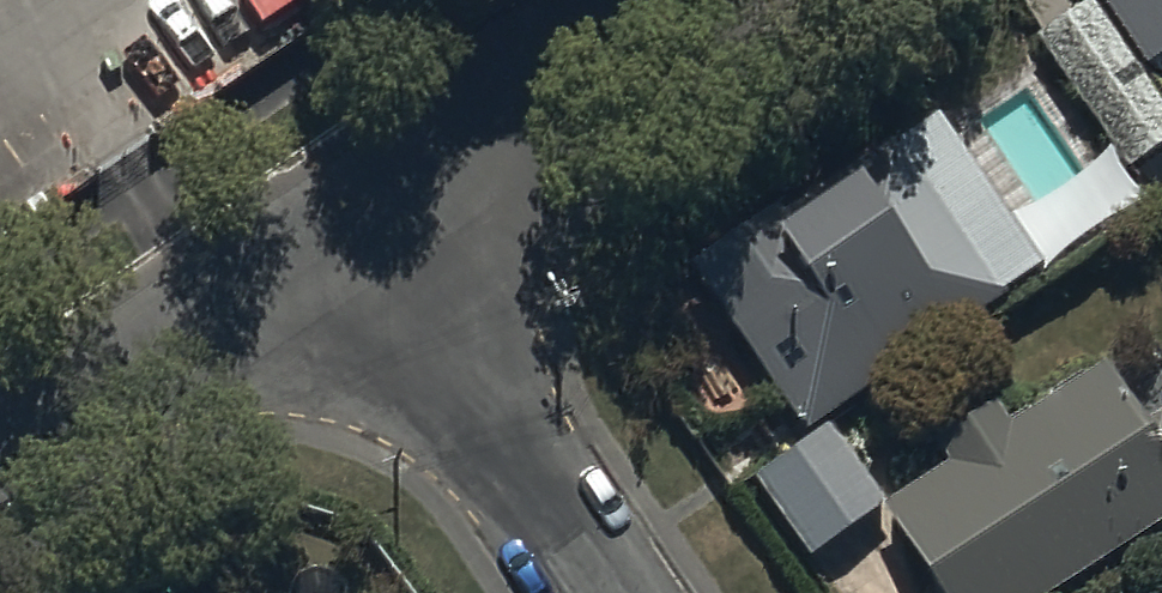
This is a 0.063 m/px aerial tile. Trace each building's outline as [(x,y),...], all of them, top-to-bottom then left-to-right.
[(266,29),(306,0),(246,0),(266,29)] [(1157,80),(1161,77),(1161,0),(1100,0),(1157,80)] [(1036,48),(1127,179),(1161,154),(1161,110),(1092,9),(1036,48)] [(938,116),(693,275),(803,445),(1009,311),(1003,301),(1042,276),(938,116)] [(756,488),(815,567),(883,516),(932,592),(1070,592),(1161,535),(1161,424),(1145,435),(1106,372),(887,511),(830,434),(756,488)]
